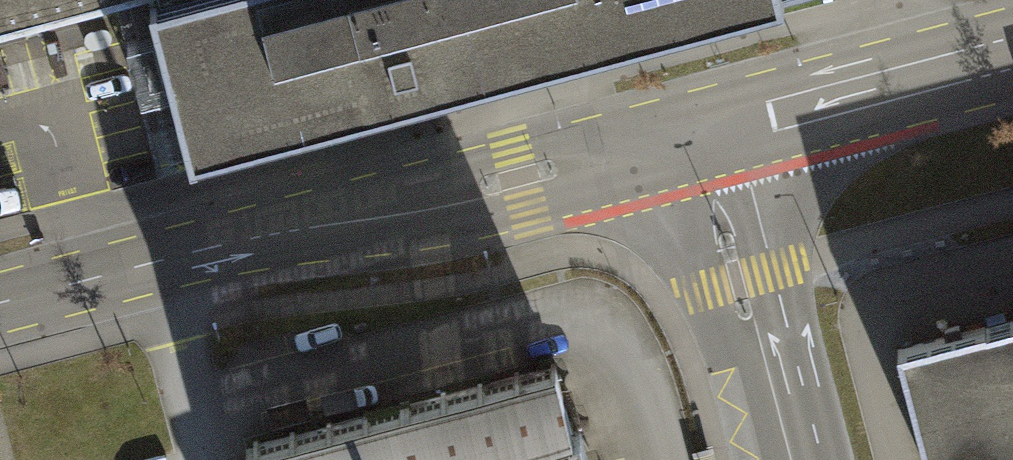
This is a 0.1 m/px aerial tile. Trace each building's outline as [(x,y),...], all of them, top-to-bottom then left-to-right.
[(139,0),(0,0),(0,36),(139,0)] [(783,0),(147,0),(191,158),(485,79),(484,74),(582,48),(584,53),(783,0)] [(484,74),(485,79),(489,95),(588,69),(584,53),(582,48),(484,74)] [(994,328),(1012,403),(1012,323),(994,328)] [(907,350),(934,459),(1012,459),(1012,404),(994,328),(907,350)] [(245,449),(248,459),(587,459),(579,430),(573,432),(556,365),(245,449)]
